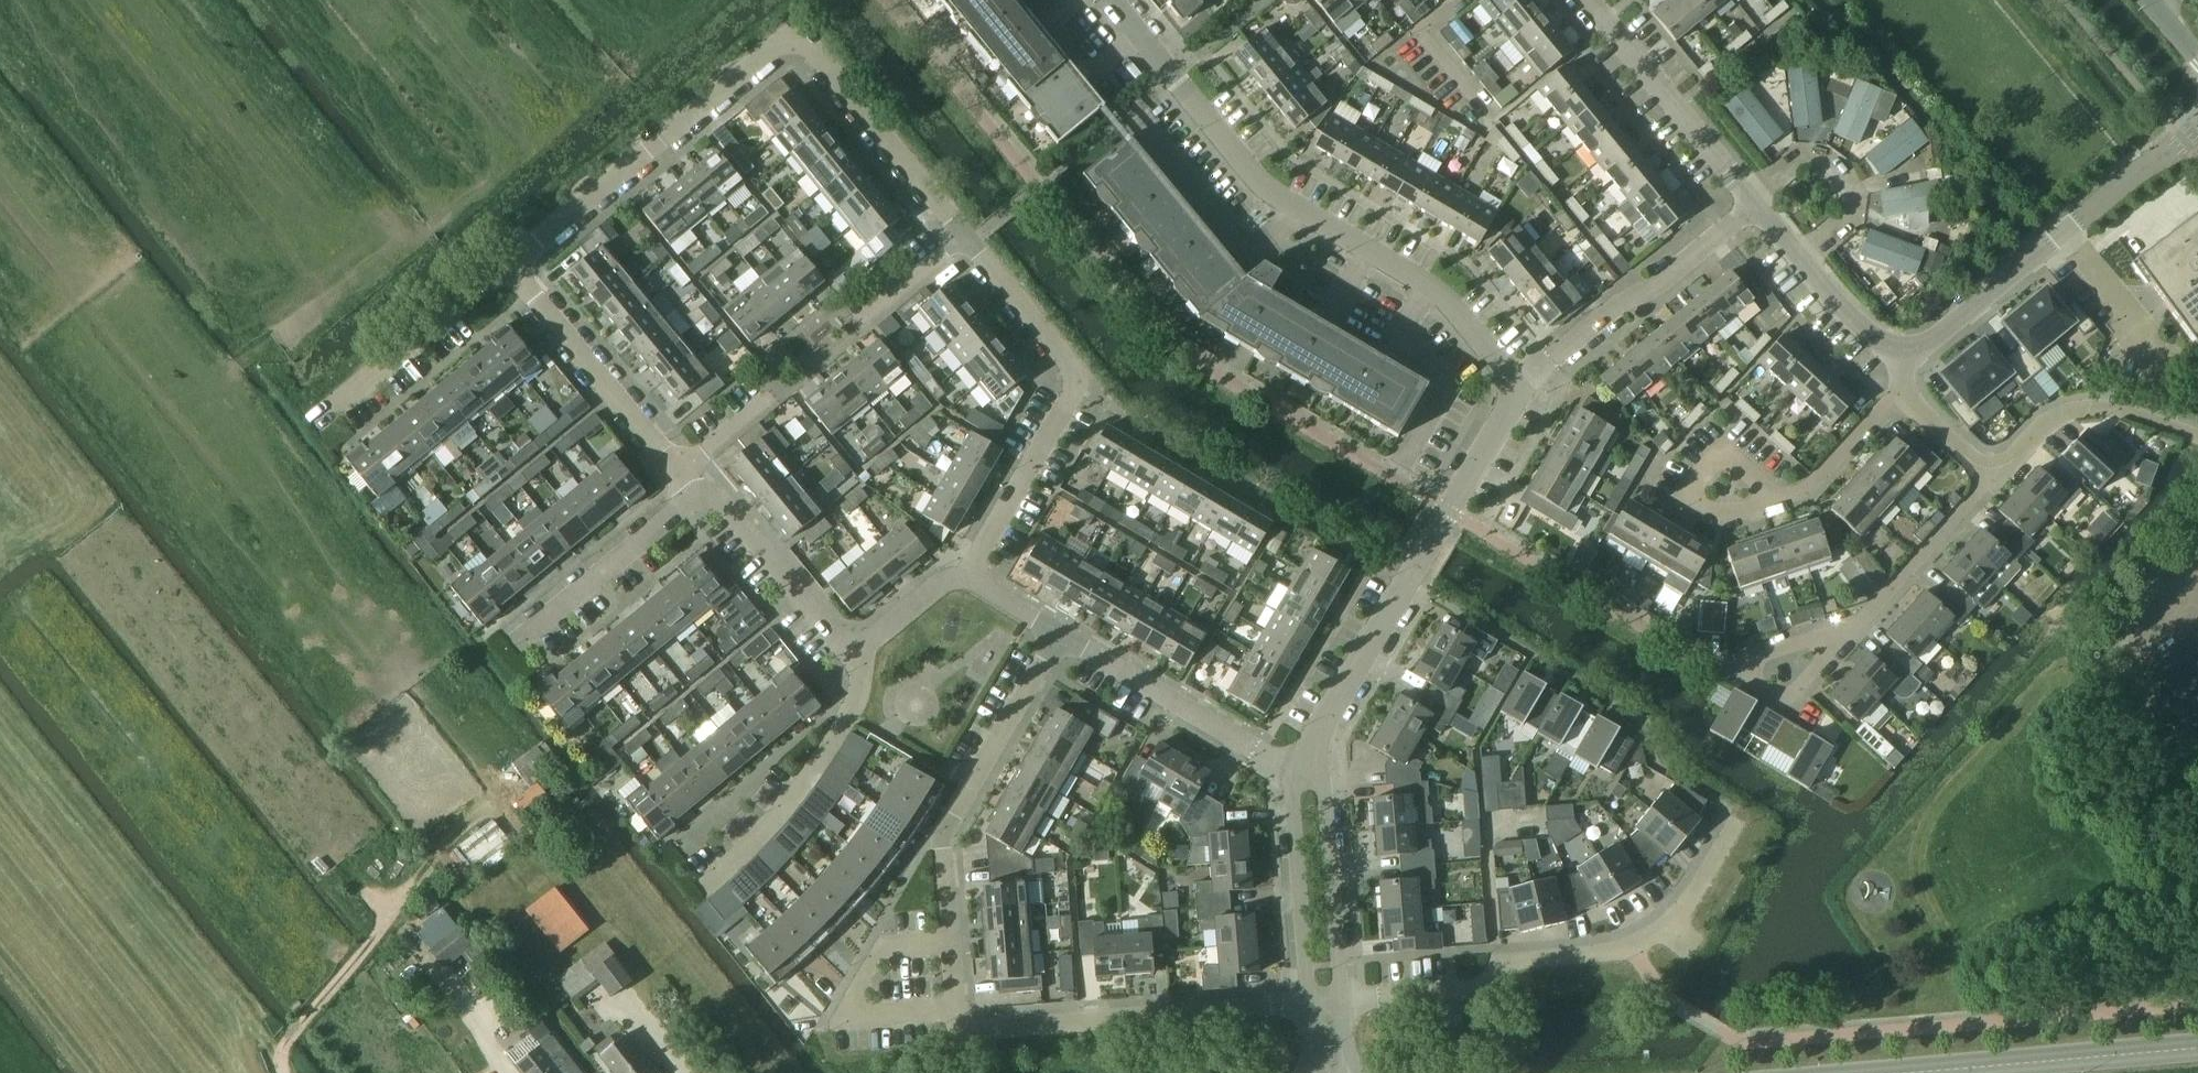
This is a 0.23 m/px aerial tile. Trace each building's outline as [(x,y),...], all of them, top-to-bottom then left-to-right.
[(952,17),(953,20),(954,24),(955,25),(957,28),(960,31),(963,33),(965,35),(968,37),(1057,146),(1104,107),(1020,4),(1024,0),(938,0),(952,17)] [(1196,0),(1166,0),(1172,6),(1169,8),(1182,23),(1203,6),(1200,3),(1199,3),(1196,0)] [(1345,0),(1314,0),(1342,34),(1361,19),(1354,11),(1345,0)] [(1354,11),(1368,0),(1345,0),(1354,11)] [(1521,0),(1483,0),(1479,3),(1494,22),(1521,0)] [(1530,0),(1521,0),(1494,22),(1509,41),(1542,14),(1530,0)] [(1694,27),(1672,0),(1669,0),(1652,14),(1675,42),(1694,27)] [(1712,12),(1703,0),(1672,0),(1694,27),(1712,12)] [(1712,12),(1727,0),(1703,0),(1712,12)] [(1772,10),(1778,17),(1788,9),(1783,2),(1772,10)] [(1423,3),(1414,10),(1421,18),(1430,11),(1423,3)] [(1303,15),(1310,24),(1319,17),(1312,8),(1303,15)] [(1421,18),(1414,10),(1406,17),(1413,25),(1421,18)] [(1768,26),(1778,17),(1772,10),(1762,19),(1768,26)] [(1812,24),(1819,19),(1813,11),(1806,17),(1812,24)] [(1557,32),(1542,14),(1509,41),(1524,59),(1557,32)] [(1319,17),(1310,24),(1317,32),(1326,25),(1319,17)] [(1734,23),(1727,29),(1736,40),(1743,34),(1734,23)] [(1310,24),(1297,34),(1304,43),(1317,32),(1310,24)] [(1448,26),(1439,33),(1449,45),(1457,38),(1448,26)] [(1234,55),(1250,74),(1282,47),(1267,28),(1234,55)] [(1572,51),(1557,32),(1524,59),(1540,78),(1572,51)] [(1736,40),(1741,47),(1752,39),(1746,32),(1743,34),(1736,40)] [(1386,33),(1378,40),(1385,48),(1393,41),(1386,33)] [(1449,45),(1456,53),(1464,46),(1457,38),(1449,45)] [(1385,48),(1378,40),(1369,47),(1376,55),(1385,48)] [(1731,56),(1741,47),(1736,40),(1725,49),(1731,56)] [(1334,52),(1340,61),(1349,54),(1342,45),(1334,52)] [(1471,55),(1464,46),(1456,53),(1463,62),(1471,55)] [(1265,92),(1297,65),(1282,47),(1250,74),(1265,92)] [(1349,54),(1340,61),(1347,69),(1356,62),(1349,54)] [(1486,90),(1494,83),(1499,80),(1484,61),(1471,72),(1486,90)] [(1708,63),(1698,71),(1704,78),(1714,70),(1708,63)] [(1280,111),(1312,84),(1322,76),(1316,68),(1306,76),(1297,65),(1265,92),(1280,111)] [(1552,109),(1580,85),(1565,66),(1536,89),(1552,109)] [(1761,71),(1763,84),(1785,81),(1783,68),(1761,71)] [(1831,81),(1829,85),(1833,87),(1835,82),(1851,88),(1857,76),(1836,68),(1830,80),(1831,81)] [(975,79),(983,88),(990,81),(983,73),(975,79)] [(1378,87),(1382,80),(1371,73),(1366,81),(1378,87)] [(1816,76),(1791,79),(1796,131),(1822,128),(1816,76)] [(1394,86),(1382,80),(1378,87),(1389,94),(1394,86)] [(1501,92),(1494,83),(1486,90),(1493,99),(1501,92)] [(1312,84),(1280,111),(1295,129),(1308,119),(1317,112),(1328,103),(1312,84)] [(1880,93),(1857,84),(1835,140),(1858,149),(1880,93)] [(1595,104),(1580,85),(1552,109),(1567,127),(1595,104)] [(1785,139),(1748,90),(1730,104),(1767,153),(1785,139)] [(760,118),(775,137),(808,110),(793,91),(776,105),(765,92),(744,108),(755,122),(760,118)] [(1419,111),(1423,104),(1412,97),(1407,105),(1419,111)] [(1435,111),(1423,104),(1419,111),(1430,118),(1435,111)] [(1567,127),(1582,145),(1611,122),(1595,104),(1567,127)] [(790,155),(823,128),(808,110),(775,137),(790,155)] [(1909,120),(1902,111),(1892,119),(1899,128),(1909,120)] [(1317,112),(1308,119),(1316,129),(1323,119),(1317,112)] [(1314,147),(1335,159),(1354,128),(1333,115),(1314,147)] [(1448,129),(1460,136),(1464,128),(1453,121),(1448,129)] [(1611,122),(1582,145),(1597,164),(1626,141),(1611,122)] [(1513,140),(1520,135),(1512,124),(1505,130),(1513,140)] [(1908,127),(1864,161),(1879,180),(1923,145),(1908,127)] [(805,174),(838,147),(823,128),(790,155),(805,174)] [(1354,128),(1335,159),(1356,171),(1374,140),(1354,128)] [(1464,128),(1460,136),(1470,142),(1471,142),(1476,135),(1464,128)] [(1528,145),(1520,135),(1513,140),(1521,150),(1528,145)] [(1460,136),(1454,146),(1464,152),(1470,142),(1460,136)] [(1246,279),(1130,137),(1083,176),(1199,317),(1196,319),(1199,321),(1397,439),(1428,386),(1283,301),(1294,283),(1264,265),(1246,279)] [(1496,144),(1504,154),(1511,148),(1503,138),(1496,144)] [(1376,183),(1395,152),(1374,140),(1356,171),(1376,183)] [(1597,164),(1612,182),(1641,159),(1626,141),(1597,164)] [(820,192),(853,165),(838,147),(805,174),(820,192)] [(1511,148),(1504,154),(1513,164),(1520,159),(1511,148)] [(699,168),(726,200),(744,185),(718,152),(699,168)] [(732,159),(739,167),(747,160),(740,152),(732,159)] [(1397,196),(1415,164),(1395,152),(1376,183),(1397,196)] [(1641,159),(1612,182),(1627,201),(1656,177),(1641,159)] [(747,160),(739,167),(745,175),(754,168),(747,160)] [(1543,177),(1550,171),(1542,161),(1535,167),(1543,177)] [(1417,208),(1436,176),(1415,164),(1397,196),(1417,208)] [(835,211),(868,184),(853,165),(820,192),(835,211)] [(680,183),(707,215),(726,200),(699,168),(680,183)] [(1948,168),(1940,169),(1942,177),(1949,176),(1948,168)] [(1936,181),(1941,180),(1939,169),(1926,172),(1928,182),(1936,181)] [(1558,182),(1550,171),(1543,177),(1552,187),(1558,182)] [(1438,220),(1456,188),(1436,176),(1417,208),(1438,220)] [(1671,196),(1656,177),(1627,201),(1642,219),(1671,196)] [(1941,180),(1936,181),(1936,183),(1941,209),(1951,207),(1950,201),(1958,200),(1954,177),(1941,179),(1941,180)] [(662,198),(689,230),(707,215),(680,183),(662,198)] [(868,184),(835,211),(851,229),(883,202),(868,184)] [(1937,187),(1878,196),(1882,221),(1940,212),(1937,187)] [(762,195),(769,204),(777,197),(770,188),(762,195)] [(1458,232),(1477,200),(1456,188),(1438,220),(1458,232)] [(1686,215),(1671,196),(1642,219),(1658,238),(1686,215)] [(777,197),(769,204),(776,212),(784,205),(777,197)] [(670,246),(689,230),(662,198),(643,213),(670,246)] [(1573,214),(1580,208),(1572,198),(1565,204),(1573,214)] [(1958,200),(1950,201),(1951,207),(1954,220),(1967,218),(1963,199),(1958,200)] [(1477,200),(1458,232),(1479,245),(1481,241),(1489,227),(1498,213),(1477,200)] [(883,202),(851,229),(866,248),(861,251),(872,265),(892,249),(881,235),(899,221),(883,202)] [(1589,218),(1580,208),(1573,214),(1582,224),(1589,218)] [(1560,225),(1568,218),(1561,210),(1553,217),(1560,225)] [(1498,213),(1489,227),(1501,234),(1506,236),(1514,221),(1498,212),(1498,213)] [(743,221),(750,230),(758,223),(751,214),(743,221)] [(2133,263),(2195,346),(2197,344),(2197,215),(2133,263)] [(1575,227),(1568,218),(1560,225),(1567,234),(1575,227)] [(741,237),(750,230),(743,221),(734,228),(741,237)] [(792,232),(799,241),(807,234),(800,225),(792,232)] [(1503,272),(1536,245),(1520,226),(1487,253),(1503,272)] [(1489,227),(1481,241),(1488,247),(1500,236),(1501,234),(1489,227)] [(587,291),(620,264),(604,245),(609,241),(598,228),(577,244),(588,258),(571,272),(587,291)] [(645,244),(653,237),(647,228),(638,235),(645,244)] [(754,235),(761,244),(770,237),(763,228),(754,235)] [(807,234),(799,241),(806,249),(814,242),(807,234)] [(753,250),(761,244),(754,235),(746,242),(753,250)] [(1604,251),(1610,245),(1602,235),(1595,240),(1604,251)] [(1922,255),(1869,235),(1860,257),(1913,278),(1922,255)] [(660,245),(653,237),(645,244),(652,252),(660,245)] [(1937,242),(1925,238),(1921,248),(1934,253),(1937,242)] [(706,251),(713,260),(721,253),(714,245),(706,251)] [(1503,272),(1518,290),(1551,263),(1536,245),(1503,272)] [(1619,255),(1610,245),(1604,251),(1612,261),(1619,255)] [(1938,245),(1935,253),(1950,258),(1953,250),(1938,245)] [(1590,262),(1598,255),(1592,247),(1583,254),(1590,262)] [(778,265),(805,297),(824,282),(797,249),(778,265)] [(704,267),(713,260),(706,251),(697,259),(704,267)] [(1929,252),(1923,269),(1939,275),(1945,258),(1929,252)] [(1605,263),(1598,255),(1590,262),(1597,270),(1605,263)] [(717,265),(724,274),(732,267),(725,258),(717,265)] [(1566,282),(1551,263),(1518,290),(1533,309),(1566,282)] [(620,264),(587,291),(602,309),(635,282),(620,264)] [(805,297),(778,265),(769,272),(762,264),(753,271),(760,280),(787,313),(805,297)] [(675,280),(683,273),(677,265),(668,272),(675,280)] [(716,281),(724,274),(717,265),(709,272),(716,281)] [(690,282),(683,273),(675,280),(682,289),(690,282)] [(1711,288),(1734,317),(1753,301),(1730,273),(1711,288)] [(849,284),(842,276),(833,283),(840,291),(849,284)] [(787,313),(760,280),(742,295),(768,328),(787,313)] [(617,328),(650,301),(635,282),(602,309),(617,328)] [(1581,301),(1566,282),(1533,309),(1548,327),(1560,318),(1580,302),(1581,301)] [(1896,299),(1882,282),(1872,290),(1885,307),(1896,299)] [(917,311),(932,330),(965,303),(950,284),(932,298),(924,288),(895,312),(903,322),(917,311)] [(1734,317),(1711,288),(1693,303),(1716,332),(1734,317)] [(2034,292),(2021,303),(2056,346),(2075,329),(2082,337),(2094,327),(2074,302),(2063,311),(2045,290),(2038,296),(2034,292)] [(749,343),(768,328),(742,295),(723,310),(749,343)] [(632,346),(665,319),(650,301),(617,328),(632,346)] [(1580,302),(1560,318),(1564,323),(1585,306),(1581,301),(1580,302)] [(705,317),(714,310),(707,302),(698,309),(705,317)] [(948,348),(980,322),(965,303),(932,330),(948,348)] [(1716,332),(1693,303),(1674,318),(1697,347),(1716,332)] [(2010,318),(2003,325),(2021,346),(2010,354),(2031,379),(2042,370),(2036,362),(2056,346),(2021,303),(2007,314),(2010,318)] [(721,319),(714,310),(705,317),(712,326),(721,319)] [(1656,333),(1679,362),(1697,347),(1674,318),(1656,333)] [(647,365),(680,338),(665,319),(632,346),(647,365)] [(963,367),(995,340),(980,322),(948,348),(963,367)] [(490,339),(494,345),(495,344),(524,380),(541,366),(508,325),(490,339)] [(1637,348),(1661,377),(1679,362),(1656,333),(1637,348)] [(1755,344),(1762,350),(1771,340),(1764,334),(1755,344)] [(1777,380),(1801,352),(1783,336),(1758,363),(1777,380)] [(662,383),(695,356),(680,338),(647,365),(662,383)] [(995,340),(963,367),(978,385),(1010,358),(995,340)] [(1972,343),(1958,354),(1993,397),(2013,380),(2020,389),(2031,379),(2010,354),(2000,362),(1983,341),(1975,347),(1972,343)] [(878,342),(860,357),(887,390),(905,375),(878,342)] [(476,359),(506,395),(524,380),(495,344),(494,345),(476,359)] [(1753,360),(1762,350),(1755,344),(1746,354),(1753,360)] [(1619,363),(1642,392),(1661,377),(1637,348),(1619,363)] [(908,350),(899,357),(906,365),(915,358),(908,350)] [(748,352),(739,359),(746,368),(755,361),(748,352)] [(1794,396),(1819,369),(1801,352),(1777,380),(1794,396)] [(1948,370),(1941,376),(1958,397),(1947,406),(1968,431),(1980,421),(1973,413),(1993,397),(1958,354),(1945,365),(1948,370)] [(710,375),(695,356),(662,383),(678,402),(692,390),(703,404),(724,387),(713,373),(710,375)] [(841,372),(868,405),(887,390),(860,357),(841,372)] [(1026,377),(1010,358),(978,385),(993,404),(1007,421),(1023,395),(1015,386),(1026,377)] [(458,374),(487,410),(506,395),(476,359),(458,374)] [(1600,379),(1623,407),(1642,392),(1619,363),(1600,379)] [(1723,379),(1730,385),(1739,375),(1732,369),(1723,379)] [(1812,412),(1837,385),(1819,369),(1794,396),(1812,412)] [(823,387),(850,420),(868,405),(841,372),(823,387)] [(439,389),(469,425),(487,410),(458,374),(439,389)] [(930,394),(938,387),(931,378),(923,385),(930,394)] [(1721,395),(1730,385),(1723,379),(1714,389),(1721,395)] [(1855,401),(1837,385),(1812,412),(1830,428),(1855,401)] [(850,420),(823,387),(804,403),(831,436),(850,420)] [(945,395),(938,387),(930,394),(945,412),(956,403),(948,393),(945,395)] [(469,425),(439,389),(421,404),(451,440),(469,425)] [(1570,416),(1563,428),(1604,453),(1617,432),(1613,429),(1620,417),(1588,397),(1575,419),(1570,416)] [(1744,415),(1750,408),(1740,400),(1734,406),(1744,415)] [(451,440),(421,404),(403,419),(432,455),(451,440)] [(1691,414),(1697,420),(1706,410),(1700,404),(1691,414)] [(547,408),(529,423),(540,436),(543,433),(555,424),(558,421),(547,408)] [(915,408),(907,415),(914,423),(922,416),(915,408)] [(1760,418),(1750,408),(1744,415),(1754,424),(1760,418)] [(965,422),(996,440),(1003,428),(972,410),(965,422)] [(558,421),(555,424),(562,432),(573,423),(566,414),(558,421)] [(1688,430),(1697,420),(1691,414),(1682,424),(1688,430)] [(914,423),(907,415),(899,421),(906,430),(914,423)] [(799,425),(806,433),(815,426),(808,418),(799,425)] [(432,455),(403,419),(384,434),(414,470),(432,455)] [(931,419),(920,427),(926,435),(928,434),(936,427),(937,426),(931,419)] [(562,432),(555,424),(543,433),(550,442),(562,432)] [(744,484),(777,457),(790,446),(775,428),(767,435),(757,424),(737,440),(745,451),(728,464),(744,484)] [(815,426),(806,433),(813,442),(822,434),(815,426)] [(926,435),(920,427),(909,436),(915,444),(926,435)] [(936,427),(928,434),(932,437),(940,431),(936,427)] [(578,428),(566,438),(573,446),(585,437),(578,428)] [(1109,471),(1130,435),(1120,429),(1117,434),(1106,428),(1088,458),(1109,471)] [(1561,443),(1556,451),(1592,473),(1604,453),(1563,428),(1556,440),(1561,443)] [(2100,443),(2086,431),(2063,457),(2100,491),(2134,454),(2111,432),(2100,443)] [(1779,447),(1785,441),(1775,432),(1769,438),(1779,447)] [(959,454),(994,475),(1000,466),(995,463),(1002,451),(971,433),(959,454)] [(366,450),(395,485),(414,470),(384,434),(367,449),(366,450)] [(1140,441),(1130,435),(1109,471),(1129,483),(1147,452),(1137,446),(1140,441)] [(573,446),(566,438),(555,447),(562,456),(573,446)] [(878,438),(870,445),(877,453),(885,446),(878,438)] [(1665,455),(1674,446),(1667,440),(1658,449),(1665,455)] [(1875,454),(1910,487),(1926,469),(1931,474),(1942,463),(1916,440),(1907,450),(1896,440),(1889,448),(1885,444),(1875,454)] [(1795,450),(1785,441),(1779,447),(1789,456),(1795,450)] [(532,442),(521,451),(528,460),(539,450),(532,442)] [(366,450),(367,449),(362,444),(345,458),(378,499),(395,485),(366,450)] [(877,453),(870,445),(851,460),(858,468),(877,453)] [(1645,461),(1650,451),(1641,446),(1635,455),(1645,461)] [(891,450),(881,459),(887,467),(897,458),(891,450)] [(528,460),(521,451),(509,460),(516,469),(528,460)] [(1592,473),(1556,451),(1551,460),(1546,457),(1539,469),(1580,493),(1592,473)] [(1158,459),(1147,452),(1129,483),(1150,495),(1171,459),(1161,454),(1158,459)] [(595,468),(599,473),(600,472),(625,503),(624,504),(628,509),(646,494),(613,453),(595,468)] [(830,461),(836,470),(845,463),(838,454),(830,461)] [(989,485),(994,475),(959,454),(947,475),(977,493),(984,482),(989,485)] [(1910,487),(1875,454),(1866,465),(1870,468),(1863,475),(1894,504),(1910,487)] [(494,456),(476,470),(485,481),(495,472),(503,466),(494,456)] [(544,456),(532,465),(540,474),(551,464),(544,456)] [(777,457),(744,484),(760,502),(792,475),(777,457)] [(887,467),(881,459),(870,468),(876,475),(887,467)] [(1181,465),(1171,459),(1150,495),(1171,507),(1188,477),(1178,470),(1181,465)] [(2143,460),(2134,483),(2150,489),(2159,466),(2143,460)] [(845,463),(836,470),(843,478),(852,471),(845,463)] [(540,474),(532,465),(521,475),(528,483),(540,474)] [(2037,469),(2018,490),(2046,517),(2057,505),(2064,511),(2081,492),(2054,467),(2045,476),(2037,469)] [(1568,513),(1580,493),(1539,469),(1532,481),(1537,484),(1524,505),(1570,532),(1577,519),(1568,513)] [(866,471),(858,477),(864,484),(872,478),(866,471)] [(485,481),(484,481),(491,490),(502,480),(495,472),(485,481)] [(600,472),(599,473),(582,487),(607,518),(624,504),(625,503),(600,472)] [(775,520),(807,493),(792,475),(760,502),(775,520)] [(971,503),(977,493),(947,475),(935,495),(970,516),(976,506),(971,503)] [(1894,504),(1863,475),(1856,483),(1853,479),(1843,489),(1878,522),(1894,504)] [(1191,519),(1212,484),(1202,478),(1199,483),(1188,477),(1171,507),(1191,519)] [(1616,487),(1626,493),(1631,483),(1622,478),(1616,487)] [(491,490),(484,481),(472,490),(479,499),(491,490)] [(1212,531),(1230,500),(1219,494),(1222,489),(1212,484),(1191,519),(1212,531)] [(507,486),(496,495),(503,504),(514,495),(507,486)] [(607,518),(582,487),(563,503),(588,533),(607,518)] [(1620,502),(1626,493),(1616,487),(1611,496),(1620,502)] [(1862,540),(1878,522),(1843,489),(1834,499),(1838,503),(1830,511),(1862,540)] [(861,490),(851,498),(857,506),(868,497),(861,490)] [(2004,535),(2025,553),(2034,543),(2028,537),(2046,517),(2018,490),(1998,512),(2013,525),(2004,535)] [(1075,500),(1088,507),(1093,499),(1080,491),(1075,500)] [(1954,508),(1961,500),(1953,492),(1946,500),(1954,508)] [(807,493),(775,520),(790,539),(823,512),(807,493)] [(503,504),(496,495),(484,505),(491,513),(503,504)] [(965,526),(970,516),(935,495),(922,516),(953,534),(959,523),(965,526)] [(857,506),(851,498),(840,507),(846,515),(857,506)] [(1093,499),(1088,507),(1099,514),(1104,505),(1093,499)] [(1232,543),(1253,507),(1243,501),(1240,507),(1230,500),(1212,531),(1232,543)] [(1628,550),(1652,509),(1640,502),(1637,507),(1628,501),(1607,538),(1628,550)] [(458,502),(447,511),(454,520),(465,510),(458,502)] [(545,518),(570,548),(588,533),(563,503),(545,518)] [(1079,522),(1085,512),(1075,507),(1070,516),(1079,522)] [(1263,513),(1253,507),(1232,543),(1254,555),(1272,524),(1261,518),(1263,513)] [(1664,516),(1652,509),(1628,550),(1648,562),(1670,526),(1661,521),(1664,516)] [(454,520),(447,511),(436,520),(443,529),(454,520)] [(1094,518),(1085,512),(1079,522),(1088,527),(1094,518)] [(2091,526),(2104,538),(2116,525),(2103,513),(2091,526)] [(1117,524),(1129,531),(1134,523),(1122,515),(1117,524)] [(470,516),(459,526),(466,534),(477,525),(470,516)] [(570,548),(545,518),(526,533),(551,563),(570,548)] [(1793,524),(1808,569),(1831,561),(1818,521),(1808,524),(1806,519),(1793,524)] [(825,520),(814,529),(820,536),(831,527),(825,520)] [(1920,528),(1928,535),(1936,527),(1928,520),(1920,528)] [(1134,523),(1129,531),(1141,538),(1146,529),(1134,523)] [(903,524),(884,540),(910,572),(919,565),(916,560),(926,552),(903,524)] [(1808,569),(1793,524),(1780,528),(1782,533),(1772,536),(1786,576),(1808,569)] [(466,534),(459,526),(448,535),(455,544),(466,534)] [(1678,531),(1670,526),(1648,562),(1669,574),(1693,534),(1681,526),(1678,531)] [(1921,543),(1928,535),(1920,528),(1913,536),(1921,543)] [(820,536),(814,529),(803,537),(809,545),(820,536)] [(1286,534),(1277,529),(1271,538),(1281,544),(1286,534)] [(1120,546),(1126,536),(1116,531),(1111,540),(1120,546)] [(2016,563),(2025,553),(2004,535),(1996,545),(1981,531),(1961,552),(2002,589),(2021,568),(2016,563)] [(411,540),(421,551),(430,544),(420,533),(411,540)] [(551,563),(526,533),(508,548),(533,578),(551,563)] [(1705,541),(1693,534),(1669,574),(1663,584),(1685,596),(1690,587),(1711,551),(1702,545),(1705,541)] [(1761,534),(1748,539),(1763,584),(1786,576),(1772,536),(1763,539),(1761,534)] [(1042,585),(1063,548),(1042,536),(1021,572),(1042,585)] [(1135,542),(1126,536),(1120,546),(1129,551),(1135,542)] [(1158,548),(1170,555),(1175,546),(1162,539),(1158,548)] [(1740,592),(1763,584),(1748,539),(1735,543),(1736,548),(1726,552),(1740,592)] [(411,540),(403,548),(412,559),(421,551),(411,540)] [(902,579),(910,572),(884,540),(866,555),(888,582),(898,575),(902,579)] [(1581,543),(1567,566),(1584,576),(1590,566),(1598,553),(1581,543)] [(430,544),(421,551),(431,563),(439,556),(430,544)] [(1175,546),(1170,555),(1182,562),(1187,553),(1175,546)] [(489,563),(514,593),(533,578),(508,548),(489,563)] [(1062,597),(1084,560),(1063,548),(1042,585),(1062,597)] [(1300,570),(1337,592),(1349,571),(1313,549),(1300,570)] [(1860,566),(1872,583),(1883,575),(1865,551),(1854,559),(1860,566)] [(2002,589),(1961,552),(1942,573),(1957,587),(1948,596),(1968,615),(1977,606),(1982,611),(2002,589)] [(847,570),(874,602),(882,595),(879,590),(888,582),(866,555),(847,570)] [(1161,570),(1167,560),(1157,555),(1152,564),(1161,570)] [(679,571),(684,576),(709,606),(709,607),(713,612),(731,597),(697,557),(679,571)] [(1872,583),(1860,566),(1854,559),(1841,568),(1860,593),(1872,583)] [(1083,609),(1104,572),(1084,560),(1062,597),(1083,609)] [(1176,566),(1167,560),(1161,570),(1170,575),(1176,566)] [(1258,561),(1253,570),(1262,576),(1268,566),(1258,561)] [(496,609),(497,608),(514,593),(489,563),(472,577),(471,578),(496,609)] [(1199,572),(1211,579),(1216,570),(1203,563),(1199,572)] [(1594,581),(1599,572),(1590,566),(1584,576),(1594,581)] [(874,602),(847,570),(828,585),(851,613),(861,605),(865,609),(874,602)] [(1216,570),(1211,579),(1223,586),(1228,577),(1216,570)] [(1262,576),(1253,570),(1247,579),(1257,585),(1262,576)] [(1288,591),(1325,612),(1337,592),(1300,570),(1288,591)] [(501,613),(497,608),(496,609),(471,578),(472,577),(467,572),(450,587),(483,628),(501,613)] [(1103,621),(1125,584),(1104,572),(1083,609),(1103,621)] [(666,591),(691,621),(709,607),(709,606),(684,576),(666,591)] [(1202,594),(1207,584),(1198,579),(1193,588),(1202,594)] [(1125,584),(1103,621),(1124,633),(1145,596),(1125,584)] [(1217,590),(1207,584),(1202,594),(1211,599),(1217,590)] [(1626,600),(1632,591),(1622,585),(1617,595),(1626,600)] [(647,606),(673,636),(691,621),(666,591),(647,606)] [(1276,611),(1313,633),(1325,612),(1288,591),(1276,611)] [(1641,596),(1632,591),(1626,600),(1635,606),(1641,596)] [(1959,626),(1968,615),(1948,596),(1939,606),(1924,593),(1905,614),(1934,640),(1952,620),(1959,626)] [(1144,645),(1166,608),(1145,596),(1124,633),(1144,645)] [(1641,596),(1635,606),(1646,612),(1652,603),(1641,596)] [(1833,599),(1823,602),(1826,611),(1836,608),(1833,599)] [(1234,601),(1228,611),(1238,616),(1243,607),(1234,601)] [(1711,634),(1713,603),(1700,602),(1698,633),(1711,634)] [(1727,604),(1713,603),(1711,634),(1724,635),(1727,604)] [(629,621),(654,651),(673,636),(647,606),(629,621)] [(741,628),(730,638),(737,646),(766,623),(753,607),(736,621),(741,628)] [(1166,608),(1144,645),(1165,657),(1186,620),(1166,608)] [(1238,616),(1228,611),(1223,620),(1232,626),(1238,616)] [(1313,633),(1276,611),(1264,632),(1301,653),(1313,633)] [(1798,614),(1802,625),(1812,621),(1809,611),(1798,614)] [(1792,628),(1802,625),(1798,614),(1788,618),(1792,628)] [(1915,660),(1934,640),(1905,614),(1885,635),(1901,649),(1892,658),(1912,677),(1921,666),(1922,666),(1915,660)] [(1207,632),(1186,620),(1165,657),(1186,669),(1207,632)] [(611,636),(636,666),(654,651),(629,621),(611,636)] [(1442,625),(1427,649),(1460,669),(1469,654),(1483,662),(1488,654),(1490,655),(1497,642),(1474,628),(1467,640),(1442,625)] [(741,652),(748,660),(751,658),(754,661),(780,640),(770,628),(741,652)] [(1301,653),(1264,632),(1252,652),(1288,674),(1301,653)] [(636,666),(611,636),(592,651),(617,682),(636,666)] [(2155,669),(2175,696),(2166,702),(2186,729),(2195,723),(2197,726),(2197,637),(2155,669)] [(737,646),(730,638),(718,647),(725,656),(737,646)] [(1210,642),(1204,652),(1214,657),(1219,648),(1210,642)] [(1460,669),(1427,649),(1412,674),(1438,689),(1431,700),(1455,714),(1462,702),(1460,701),(1465,692),(1452,684),(1460,669)] [(617,682),(592,651),(574,666),(599,697),(617,682)] [(737,670),(748,660),(741,652),(730,661),(737,670)] [(1214,657),(1204,652),(1199,661),(1208,667),(1214,657)] [(1288,674),(1252,652),(1240,673),(1276,694),(1288,674)] [(1868,654),(1848,675),(1877,702),(1889,688),(1892,691),(1891,692),(1895,696),(1897,697),(1899,698),(1901,698),(1902,699),(1906,699),(1908,698),(1910,697),(1911,697),(1913,695),(1920,688),(1919,687),(1921,685),(1912,677),(1892,658),(1883,668),(1868,654)] [(696,665),(703,674),(715,664),(708,656),(696,665)] [(692,683),(703,674),(696,665),(685,674),(692,683)] [(599,697),(574,666),(556,681),(555,681),(580,712),(581,711),(599,697)] [(1921,666),(1912,677),(1921,685),(1931,675),(1921,666)] [(770,682),(774,687),(775,686),(800,717),(799,718),(804,723),(821,708),(788,667),(770,682)] [(719,670),(707,679),(715,688),(726,678),(719,670)] [(1276,694),(1240,673),(1227,694),(1264,715),(1276,694)] [(1525,723),(1539,731),(1540,732),(1560,698),(1559,698),(1544,689),(1546,686),(1524,673),(1501,713),(1523,726),(1525,723)] [(585,716),(581,711),(580,712),(555,681),(556,681),(552,675),(534,690),(568,731),(585,716)] [(1888,711),(1877,702),(1848,675),(1829,696),(1858,723),(1861,720),(1864,723),(1854,733),(1884,760),(1893,750),(1871,729),(1888,711)] [(1493,688),(1505,695),(1512,683),(1500,676),(1493,688)] [(715,688),(707,679),(696,689),(703,697),(715,688)] [(659,695),(666,704),(678,694),(671,686),(659,695)] [(775,686),(774,687),(757,701),(782,732),(799,718),(800,717),(775,686)] [(1710,732),(1734,746),(1744,730),(1768,744),(1783,719),(1751,700),(1752,699),(1751,699),(1750,700),(1734,690),(1710,732)] [(655,713),(666,704),(659,695),(648,704),(655,713)] [(1597,720),(1596,720),(1581,711),(1583,708),(1561,695),(1559,698),(1560,698),(1540,732),(1539,731),(1537,735),(1559,747),(1556,753),(1571,762),(1574,756),(1576,753),(1577,754),(1597,720)] [(1467,721),(1455,714),(1431,700),(1424,711),(1399,696),(1385,721),(1418,741),(1427,726),(1440,734),(1446,726),(1447,727),(1451,721),(1463,728),(1467,721)] [(682,700),(671,709),(678,718),(689,709),(682,700)] [(1119,722),(1111,718),(1082,700),(1071,718),(1059,710),(1053,719),(1049,717),(1042,729),(1083,753),(1094,733),(1108,741),(1119,722)] [(782,732),(757,701),(738,716),(763,747),(782,732)] [(678,718),(671,709),(659,719),(666,727),(678,718)] [(1484,731),(1490,721),(1480,715),(1473,725),(1484,731)] [(622,725),(629,734),(641,725),(634,716),(622,725)] [(763,747),(738,716),(720,732),(745,762),(763,747)] [(1577,754),(1576,753),(1574,756),(1596,769),(1598,766),(1614,776),(1634,742),(1618,732),(1620,730),(1598,717),(1596,720),(1597,720),(1577,754)] [(1815,738),(1783,719),(1768,744),(1793,759),(1783,775),(1808,789),(1832,748),(1816,738),(1817,737),(1816,737),(1815,738)] [(1418,741),(1385,721),(1370,746),(1395,761),(1391,768),(1393,786),(1401,785),(1421,783),(1420,774),(1418,773),(1423,764),(1409,756),(1418,741)] [(622,725),(604,740),(611,749),(629,734),(622,725)] [(1083,753),(1042,729),(1034,741),(1039,743),(1034,752),(1071,773),(1083,753)] [(645,730),(634,740),(641,748),(653,739),(645,730)] [(701,747),(726,777),(745,762),(720,732),(701,747)] [(872,745),(851,733),(846,742),(867,754),(872,745)] [(641,748),(634,740),(623,749),(630,758),(641,748)] [(1164,792),(1189,750),(1174,741),(1169,750),(1160,744),(1145,769),(1133,762),(1119,786),(1132,793),(1133,792),(1141,797),(1149,783),(1164,792)] [(547,761),(536,747),(512,765),(523,779),(547,761)] [(595,747),(587,754),(596,766),(605,759),(602,756),(595,747)] [(726,777),(701,747),(683,762),(708,792),(726,777)] [(1189,750),(1164,792),(1158,803),(1173,811),(1171,814),(1180,819),(1179,821),(1184,830),(1215,811),(1194,798),(1209,773),(1199,767),(1204,759),(1189,750)] [(1071,773),(1034,752),(1029,761),(1024,758),(1018,770),(1059,794),(1071,773)] [(1636,758),(1624,778),(1655,796),(1666,776),(1636,758)] [(605,759),(596,766),(606,777),(614,770),(607,762),(605,759)] [(708,792),(683,762),(664,777),(690,807),(708,792)] [(833,763),(827,771),(847,785),(852,777),(833,763)] [(906,765),(893,787),(930,810),(944,787),(906,765)] [(1015,784),(1010,793),(1046,814),(1059,794),(1018,770),(1010,782),(1015,784)] [(847,785),(827,771),(822,779),(842,793),(847,785)] [(690,807),(664,777),(647,791),(646,792),(671,822),(672,822),(690,807)] [(1097,789),(1106,794),(1112,785),(1102,779),(1097,789)] [(1428,782),(1421,783),(1401,785),(1402,797),(1372,800),(1375,829),(1413,825),(1433,824),(1431,809),(1428,807),(1427,797),(1429,797),(1428,782)] [(1524,782),(1510,783),(1512,810),(1526,809),(1524,782)] [(537,783),(515,802),(530,821),(552,803),(537,783)] [(1512,810),(1510,783),(1496,784),(1497,795),(1498,811),(1512,810)] [(1665,792),(1650,810),(1685,839),(1700,821),(1697,818),(1707,802),(1675,783),(1668,794),(1665,792)] [(1617,784),(1611,794),(1618,800),(1625,791),(1617,784)] [(676,827),(672,822),(671,822),(646,792),(647,791),(642,786),(625,801),(658,842),(676,827)] [(893,787),(880,807),(916,832),(930,810),(893,787)] [(1101,804),(1106,794),(1097,789),(1091,798),(1101,804)] [(1046,814),(1010,793),(1005,801),(1000,799),(993,811),(1034,835),(1046,814)] [(807,799),(801,807),(820,822),(826,814),(807,799)] [(1572,805),(1545,808),(1546,822),(1562,820),(1573,819),(1572,805)] [(820,822),(801,807),(795,814),(814,829),(820,822)] [(901,853),(916,832),(880,807),(865,827),(901,853)] [(1465,821),(1479,820),(1479,813),(1478,807),(1464,808),(1465,821)] [(1685,839),(1650,810),(1635,828),(1638,830),(1628,839),(1653,867),(1667,854),(1670,857),(1685,839)] [(996,840),(998,871),(1033,868),(1032,860),(1023,855),(1034,835),(993,811),(986,823),(991,825),(985,834),(996,840)] [(1217,835),(1215,811),(1184,830),(1190,839),(1192,839),(1193,849),(1191,849),(1189,852),(1187,860),(1187,866),(1210,865),(1249,861),(1246,833),(1217,835)] [(500,819),(461,842),(473,862),(512,840),(500,819)] [(1072,830),(1082,835),(1087,826),(1078,820),(1072,830)] [(1562,820),(1546,822),(1547,830),(1563,829),(1562,820)] [(1415,843),(1413,825),(1375,829),(1377,857),(1406,855),(1407,868),(1435,866),(1433,851),(1432,851),(1431,841),(1415,843)] [(857,839),(851,846),(885,874),(901,853),(865,827),(857,839)] [(1076,844),(1082,835),(1072,830),(1067,839),(1076,844)] [(779,833),(772,840),(790,857),(796,850),(779,833)] [(1129,851),(1140,858),(1155,849),(1137,838),(1129,851)] [(1653,867),(1628,839),(1619,847),(1617,844),(1597,856),(1621,895),(1641,883),(1639,879),(1653,867)] [(790,857),(772,840),(766,847),(784,864),(790,857)] [(1527,863),(1540,860),(1536,840),(1522,841),(1527,863)] [(1495,843),(1497,858),(1522,855),(1520,841),(1495,843)] [(1480,857),(1480,842),(1463,843),(1465,858),(1480,857)] [(1087,854),(1102,863),(1108,851),(1094,843),(1087,854)] [(869,894),(885,874),(851,846),(835,865),(869,894)] [(1621,895),(1597,856),(1577,869),(1579,872),(1567,877),(1582,912),(1599,904),(1601,908),(1621,895)] [(1066,861),(1055,862),(1056,873),(1067,872),(1066,861)] [(1251,890),(1249,861),(1210,865),(1212,882),(1196,883),(1196,893),(1194,893),(1196,908),(1223,905),(1222,892),(1251,890)] [(869,894),(835,865),(825,876),(819,883),(852,913),(869,894)] [(748,866),(741,872),(758,890),(765,883),(748,866)] [(1436,880),(1435,866),(1407,868),(1408,881),(1379,883),(1381,912),(1420,909),(1419,892),(1435,890),(1434,880),(1436,880)] [(1033,868),(998,871),(999,884),(984,886),(985,896),(980,897),(981,910),(1028,906),(1026,883),(1034,883),(1033,868)] [(758,890),(741,872),(735,879),(751,896),(758,890)] [(1555,878),(1532,884),(1543,929),(1566,923),(1565,919),(1582,912),(1567,877),(1556,882),(1555,878)] [(834,932),(852,913),(819,883),(802,901),(834,932)] [(1543,929),(1532,884),(1509,890),(1510,893),(1497,895),(1500,932),(1519,930),(1520,934),(1543,929)] [(528,908),(559,954),(594,930),(563,885),(528,908)] [(725,887),(715,895),(730,914),(741,905),(725,887)] [(730,914),(715,895),(707,902),(723,920),(730,914)] [(1178,909),(1177,895),(1163,896),(1164,910),(1178,909)] [(432,897),(423,905),(431,914),(440,906),(432,897)] [(792,912),(785,918),(815,950),(834,932),(802,901),(792,912)] [(1217,948),(1256,944),(1253,916),(1224,918),(1223,905),(1196,908),(1197,922),(1199,922),(1200,932),(1216,930),(1217,948)] [(1028,906),(981,910),(982,924),(987,924),(988,934),(1030,930),(1028,906)] [(1433,925),(1432,914),(1431,908),(1420,909),(1381,912),(1384,940),(1399,939),(1400,953),(1442,949),(1440,934),(1439,934),(1438,925),(1433,925)] [(1176,911),(1163,912),(1164,920),(1177,919),(1176,911)] [(1060,927),(1071,926),(1070,916),(1059,917),(1060,927)] [(1121,937),(1125,976),(1153,974),(1151,944),(1164,943),(1162,916),(1147,917),(1147,919),(1137,920),(1139,936),(1121,937)] [(796,968),(815,950),(785,918),(767,934),(796,968)] [(1096,978),(1125,976),(1121,937),(1104,939),(1103,923),(1093,923),(1093,921),(1078,923),(1080,950),(1094,949),(1096,978)] [(455,925),(428,946),(445,969),(473,947),(455,925)] [(1072,938),(1071,926),(1060,927),(1061,939),(1072,938)] [(1473,942),(1486,941),(1485,928),(1472,929),(1473,942)] [(1030,930),(988,934),(989,944),(984,944),(985,958),(1032,954),(1030,930)] [(796,968),(767,934),(748,951),(776,985),(796,968)] [(606,944),(555,977),(571,998),(597,979),(611,997),(633,981),(606,944)] [(1258,973),(1256,944),(1217,948),(1219,965),(1203,966),(1204,976),(1202,976),(1203,991),(1230,989),(1229,975),(1258,973)] [(1034,977),(1032,954),(985,958),(986,972),(991,971),(992,982),(1007,981),(1008,994),(1042,991),(1041,976),(1034,977)] [(1073,973),(1060,974),(1061,991),(1074,991),(1073,973)] [(548,1033),(539,1020),(527,1030),(537,1042),(548,1033)] [(610,1036),(595,1048),(599,1053),(614,1072),(656,1072),(625,1033),(615,1041),(610,1036)] [(541,1047),(517,1066),(522,1072),(582,1072),(553,1037),(541,1047)] [(579,1047),(585,1055),(597,1045),(592,1038),(579,1047)]
